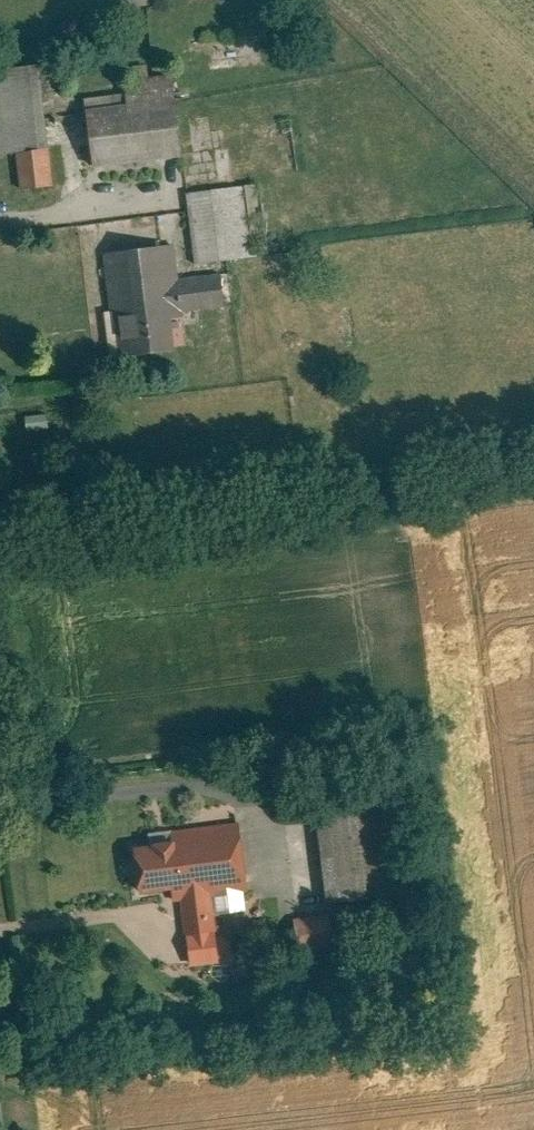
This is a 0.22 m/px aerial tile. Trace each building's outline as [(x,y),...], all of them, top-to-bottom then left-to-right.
[(152,62),(134,64),(136,79),(154,77),(152,62)] [(0,69),(0,184),(26,181),(27,188),(54,185),(43,65),(0,69)] [(134,106),(90,111),(97,164),(188,153),(178,74),(154,77),(136,79),(131,80),(134,106)] [(253,183),(192,191),(201,262),(262,254),(253,183)] [(178,243),(111,252),(124,357),(184,349),(180,316),(187,315),(186,310),(229,304),(225,273),(182,278),(178,243)] [(400,798),(322,808),(333,898),(410,889),(400,798)] [(144,841),(150,888),(178,885),(180,899),(187,898),(217,894),(257,889),(248,820),(177,829),(178,837),(144,841)] [(191,933),(221,930),(217,894),(187,898),(191,933)] [(335,912),(301,916),(305,947),(338,943),(335,912)] [(221,930),(191,933),(194,960),(224,956),(221,930)]
